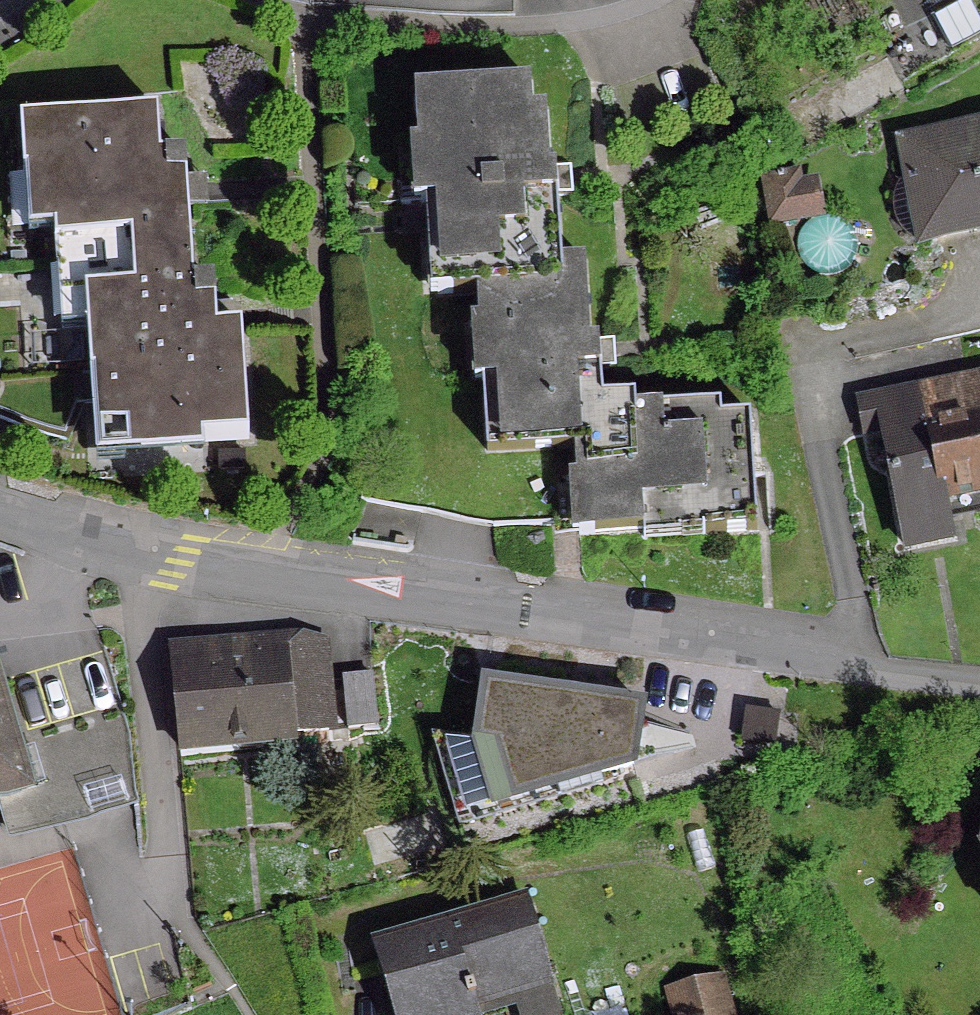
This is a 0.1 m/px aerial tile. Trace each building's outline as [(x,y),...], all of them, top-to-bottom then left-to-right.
[(963,2),(929,20),(947,52),(979,34),(979,33),(963,2)] [(443,296),(472,294),(514,292),(512,267),(557,265),(553,198),(551,169),(545,169),(541,111),(527,112),(526,83),(410,91),(413,144),(427,143),(429,183),(431,203),(421,204),(423,235),(440,234),(443,296)] [(156,159),(153,113),(15,122),(19,175),(46,174),(52,271),(79,269),(108,267),(105,213),(184,209),(184,204),(182,184),(182,183),(181,157),(156,159)] [(897,144),(904,179),(899,180),(893,187),(889,196),(888,207),(889,217),(892,225),(897,232),(903,238),(911,243),(979,230),(979,127),(897,144)] [(762,183),(769,222),(814,215),(809,186),(792,189),(791,179),(762,183)] [(112,374),(117,449),(244,441),(237,332),(212,333),(211,316),(209,285),(189,286),(184,209),(105,213),(108,267),(79,269),(85,376),(112,374)] [(472,294),(478,382),(493,381),(532,378),(531,375),(596,370),(594,342),(585,342),(580,263),(557,265),(512,267),(514,292),(472,294)] [(572,505),(573,520),(574,536),(638,532),(637,517),(696,513),(698,535),(753,532),(745,416),(716,418),(716,405),(631,410),(630,399),(598,401),(596,370),(531,375),(532,378),(493,381),(478,382),(482,454),(568,448),(572,505)] [(876,432),(900,549),(947,539),(939,499),(979,491),(979,377),(854,403),(860,435),(876,432)] [(297,635),(164,646),(174,749),(323,733),(314,641),(312,638),(297,635)] [(367,677),(338,680),(343,730),(372,728),(367,677)] [(481,685),(472,744),(492,747),(508,802),(628,767),(635,723),(637,708),(481,685)] [(692,732),(635,723),(628,767),(697,749),(692,732)] [(14,792),(0,743),(0,796),(14,792)] [(389,1014),(471,1014),(470,1010),(547,988),(521,901),(369,945),(389,1014)] [(669,998),(674,1014),(721,1014),(714,987),(669,998)]
